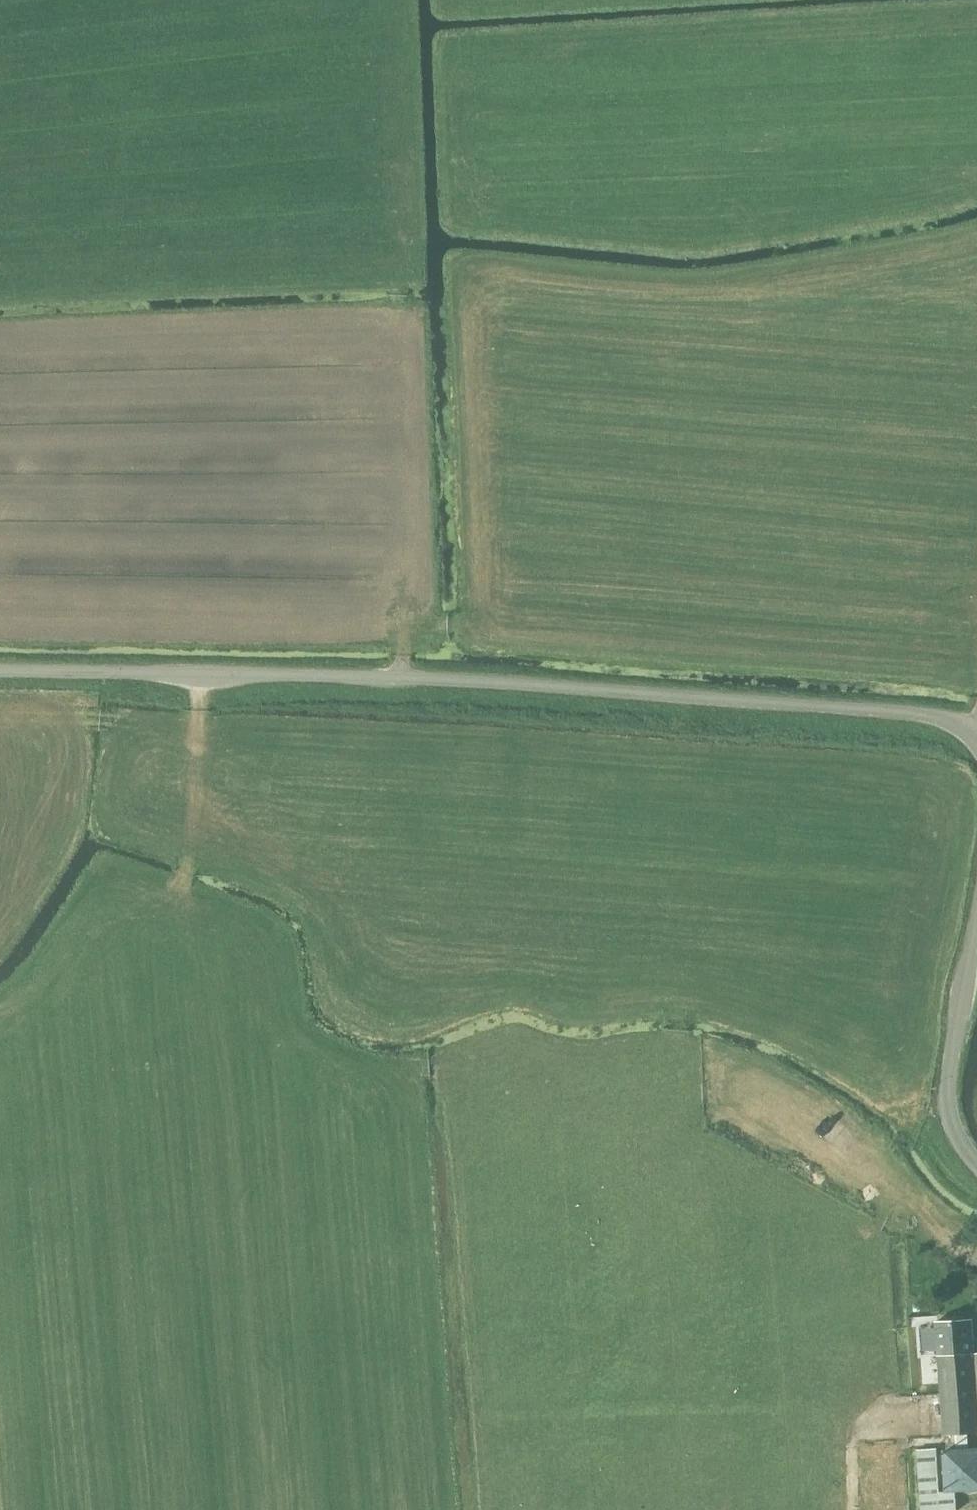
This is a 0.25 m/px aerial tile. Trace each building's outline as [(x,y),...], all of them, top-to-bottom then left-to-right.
[(974,1320),(937,1322),(945,1437),(976,1435),(976,1346),(974,1320)] [(976,1492),(976,1449),(943,1450),(947,1492),(976,1492)] [(938,1450),(922,1450),(926,1509),(941,1509),(958,1509),(957,1495),(939,1496),(938,1450)]
